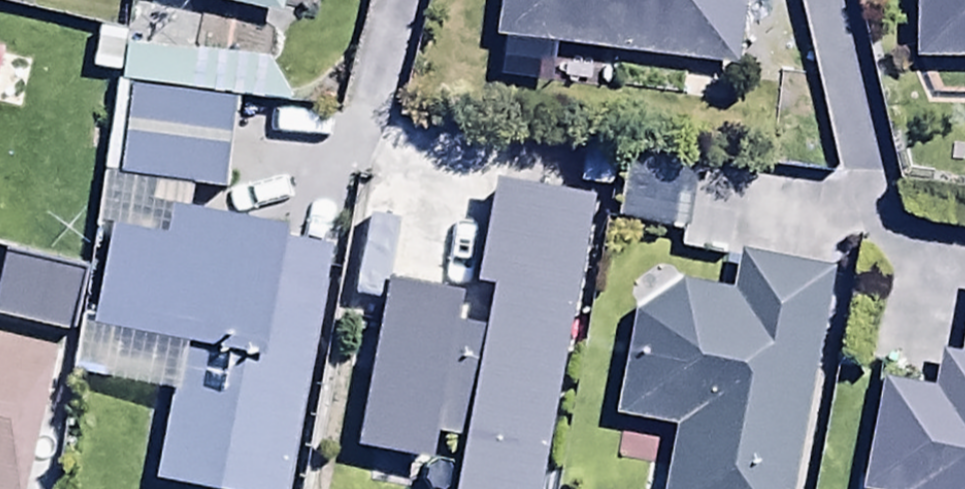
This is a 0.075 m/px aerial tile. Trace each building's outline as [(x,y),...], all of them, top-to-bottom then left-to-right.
[(280,11),(282,0),(229,0),(280,11)] [(492,27),(730,62),(740,0),(496,0),(492,27)] [(914,46),(964,46),(964,0),(914,0),(914,46)] [(186,47),(126,39),(109,173),(226,188),(238,89),(181,82),(186,47)] [(627,155),(616,218),(682,229),(693,166),(627,155)] [(590,194),(494,176),(474,275),(488,277),(480,318),(452,313),(458,285),(380,270),(347,441),(424,456),(429,429),(460,435),(450,488),(533,488),(590,194)] [(175,199),(170,223),(122,213),(100,318),(181,334),(152,479),(199,488),(283,488),(335,232),(175,199)] [(829,263),(737,246),(730,290),(674,281),(630,309),(608,411),(668,425),(654,488),(779,488),(829,263)] [(960,346),(938,341),(929,385),(879,375),(857,486),(871,488),(964,488),(964,323),(960,346)] [(0,360),(0,476),(34,481),(50,367),(0,360)]
